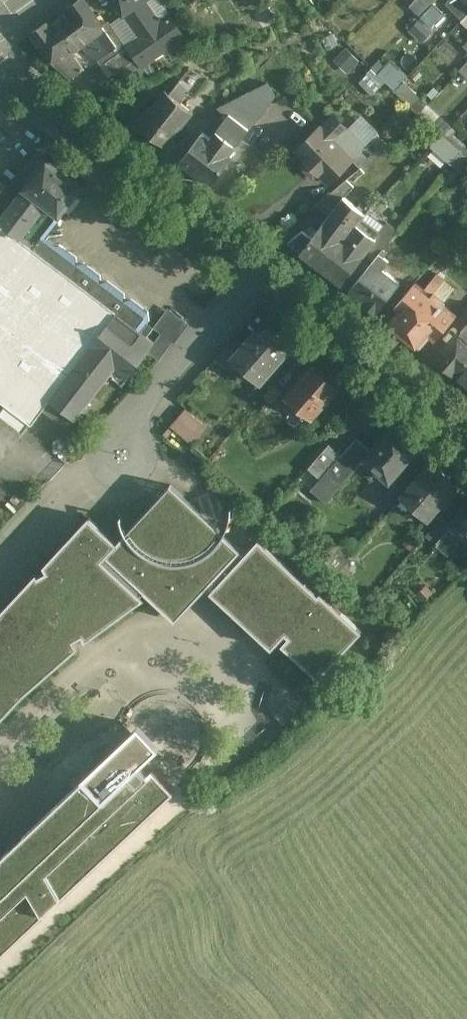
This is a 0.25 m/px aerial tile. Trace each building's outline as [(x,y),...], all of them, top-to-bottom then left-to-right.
[(86,0),(79,0),(70,6),(73,10),(61,19),(80,46),(94,37),(106,28),(86,0)] [(124,13),(143,0),(115,0),(124,13)] [(145,0),(143,0),(124,13),(141,36),(128,46),(137,59),(142,65),(183,35),(169,16),(160,22),(145,0)] [(410,5),(421,16),(433,3),(434,3),(436,0),(415,0),(410,5)] [(447,2),(457,11),(466,1),(466,0),(449,0),(447,2)] [(433,3),(421,16),(430,25),(443,12),(434,3),(433,3)] [(61,19),(50,26),(47,22),(32,32),(55,64),(67,55),(80,46),(61,19)] [(119,45),(106,28),(94,37),(106,54),(119,45)] [(128,46),(106,61),(115,74),(137,59),(128,46)] [(337,58),(345,67),(357,56),(349,47),(337,58)] [(74,56),(70,59),(67,55),(55,64),(73,79),(84,70),(74,56)] [(360,81),(373,93),(385,80),(395,89),(407,77),(384,55),(360,81)] [(170,93),(167,90),(145,117),(140,117),(137,121),(138,128),(143,131),(147,130),(166,144),(193,110),(181,100),(190,89),(180,81),(170,93)] [(267,82),(218,107),(229,115),(231,113),(249,127),(275,96),(267,82)] [(427,104),(405,82),(396,91),(418,113),(427,104)] [(249,127),(231,113),(229,115),(212,137),(231,151),(249,127)] [(334,116),(322,128),(321,127),(298,150),(308,160),(307,160),(318,172),(319,171),(329,181),(352,159),(351,158),(364,146),(334,116)] [(453,134),(459,128),(454,122),(443,134),(461,150),(460,151),(466,157),(466,146),(453,134)] [(212,137),(204,131),(181,160),(211,184),(234,154),(231,151),(212,137)] [(364,146),(351,158),(352,159),(360,168),(361,167),(388,144),(377,134),(364,146)] [(461,150),(443,134),(431,146),(451,163),(460,151),(461,150)] [(460,151),(451,163),(460,171),(466,163),(466,157),(460,151)] [(82,185),(47,158),(24,188),(45,205),(59,215),(82,185)] [(360,168),(351,176),(355,180),(365,171),(361,167),(360,168)] [(0,220),(0,290),(1,291),(33,249),(20,238),(45,205),(24,188),(0,220)] [(364,213),(335,189),(318,204),(331,214),(313,237),(304,230),(290,241),(301,250),(300,251),(322,268),(355,222),(364,213)] [(45,205),(20,238),(33,249),(41,239),(59,215),(45,205)] [(386,220),(374,236),(376,238),(386,245),(399,229),(386,220)] [(355,222),(322,268),(343,283),(376,238),(374,236),(355,222)] [(52,246),(51,246),(41,239),(33,249),(140,330),(148,319),(147,312),(131,299),(124,300),(123,293),(107,281),(100,282),(100,275),(83,263),(77,264),(76,257),(60,245),(52,246)] [(383,248),(350,290),(377,310),(400,281),(384,268),(389,260),(384,257),(388,252),(383,248)] [(140,330),(33,249),(1,291),(110,373),(123,383),(147,351),(154,341),(140,330)] [(416,281),(396,305),(400,308),(389,322),(404,334),(426,308),(423,306),(445,279),(437,273),(424,288),(416,281)] [(445,279),(423,306),(426,308),(404,334),(418,347),(430,334),(436,339),(456,315),(441,302),(454,287),(445,279)] [(0,290),(0,399),(32,423),(51,398),(75,417),(74,417),(75,418),(110,373),(1,291),(0,290)] [(189,324),(168,307),(153,327),(161,333),(154,341),(147,351),(159,359),(172,342),(175,343),(189,324)] [(459,318),(466,324),(466,309),(459,318)] [(460,332),(459,331),(436,359),(454,375),(466,360),(466,324),(460,332)] [(241,348),(232,359),(246,371),(243,375),(256,386),(290,347),(268,328),(262,334),(257,330),(241,348)] [(234,338),(217,357),(226,365),(232,359),(241,348),(234,341),(236,339),(234,338)] [(454,375),(455,375),(456,374),(466,384),(466,360),(454,375)] [(324,377),(312,365),(285,396),(311,419),(338,389),(337,387),(341,383),(328,372),(324,377)] [(208,428),(186,409),(171,427),(193,445),(208,428)] [(416,450),(391,429),(372,450),(364,460),(389,481),(416,450)] [(341,454),(330,444),(308,468),(320,479),(311,490),(327,504),(364,460),(372,450),(357,437),(341,454)] [(412,486),(401,498),(402,499),(427,520),(438,508),(439,509),(447,500),(445,499),(457,485),(431,463),(412,486)] [(401,476),(377,504),(389,514),(402,499),(401,498),(412,486),(401,476)] [(0,613),(0,721),(25,694),(78,647),(74,640),(83,635),(86,641),(144,598),(141,595),(144,591),(176,620),(210,584),(214,588),(211,591),(272,648),(286,633),(290,636),(283,644),(319,677),(362,631),(321,593),(319,594),(259,539),(246,554),(225,535),(224,533),(171,484),(160,496),(157,494),(149,503),(151,506),(127,532),(126,533),(117,542),(90,517),(45,565),(48,571),(39,576),(37,573),(0,613)] [(449,524),(451,527),(466,540),(466,503),(449,523),(449,524)] [(442,517),(426,535),(436,544),(451,527),(449,524),(449,523),(442,517)] [(450,531),(439,542),(449,553),(461,542),(450,531)] [(358,549),(349,541),(341,551),(350,558),(358,549)] [(208,615),(190,607),(179,633),(197,641),(208,615)] [(0,857),(0,956),(46,913),(45,911),(59,897),(60,899),(174,792),(153,769),(137,784),(128,774),(103,798),(84,778),(0,857)] [(102,883),(148,838),(138,828),(91,872),(102,883)]
